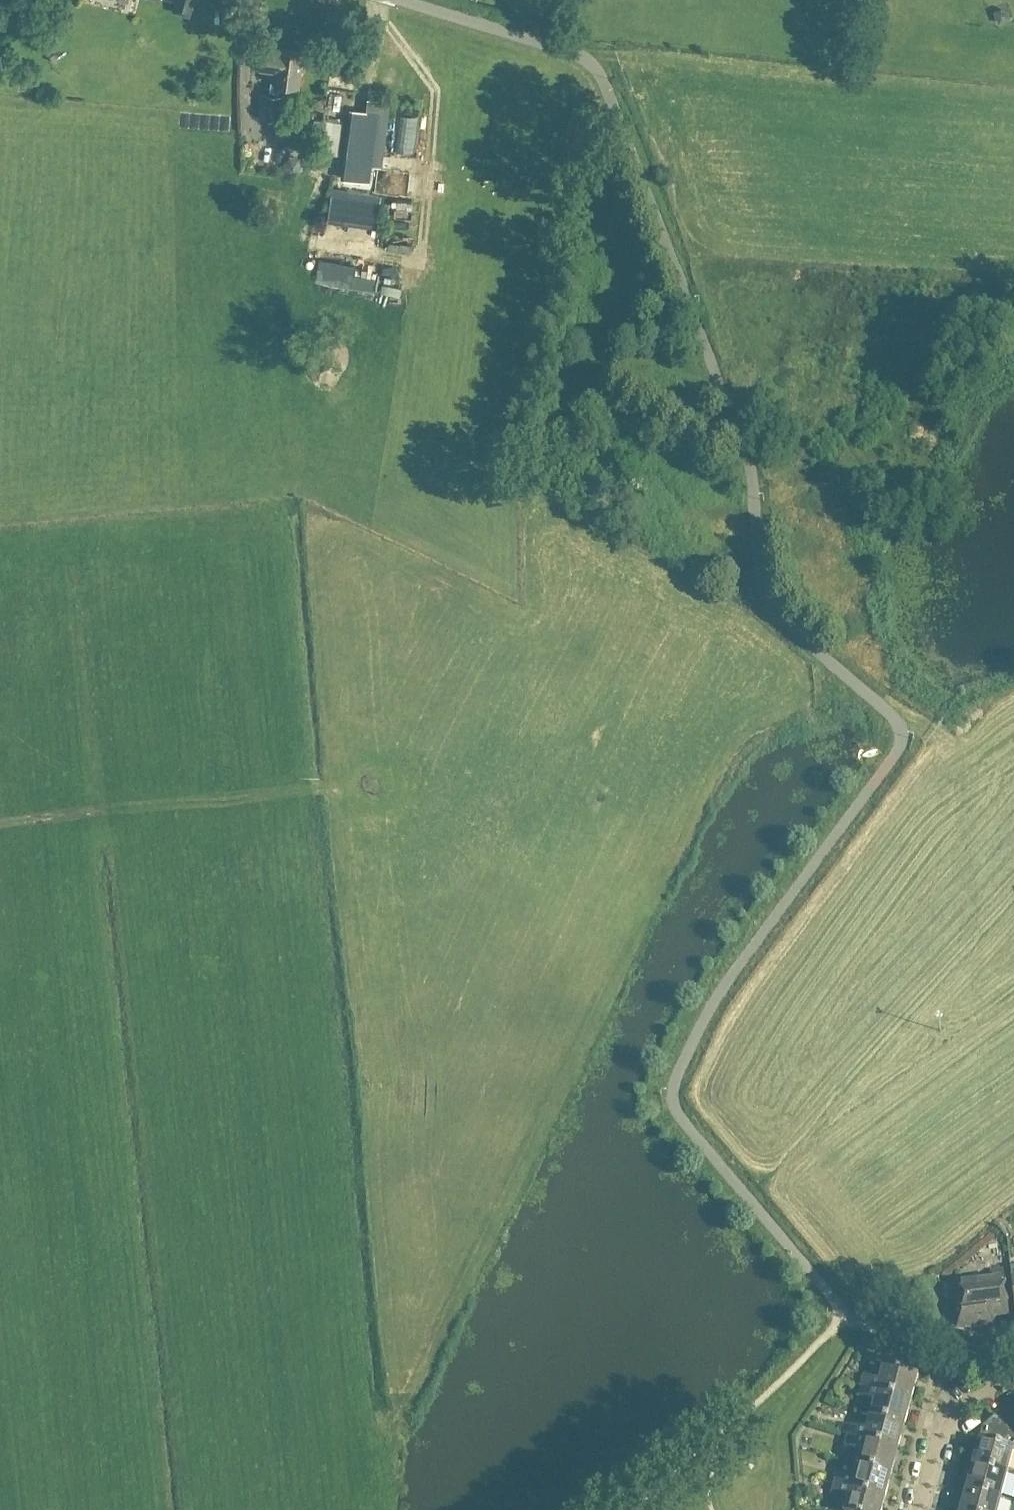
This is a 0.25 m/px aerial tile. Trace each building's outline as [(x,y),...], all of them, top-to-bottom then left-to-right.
[(188,14),(192,0),(175,0),(173,10),(188,14)] [(296,97),(303,51),(278,48),(262,46),(259,67),(275,69),(274,81),(270,80),(269,90),(278,91),(278,94),(262,92),(259,117),(279,119),(283,95),(296,97)] [(367,100),(365,110),(365,111),(349,108),(340,178),(369,182),(371,167),(381,169),(390,104),(367,100)] [(331,189),(327,221),(345,223),(349,191),(331,189)] [(1008,1313),(1002,1269),(990,1271),(991,1278),(958,1283),(960,1298),(953,1299),(957,1327),(995,1322),(994,1314),(1008,1313)] [(911,1399),(917,1374),(883,1365),(879,1380),(863,1376),(860,1386),(911,1399)] [(904,1423),(911,1399),(860,1386),(857,1396),(873,1400),(869,1414),(904,1423)] [(1010,1407),(998,1417),(1013,1436),(1013,1406),(1010,1407)] [(898,1448),(904,1423),(869,1414),(866,1429),(849,1424),(847,1434),(898,1448)] [(1013,1451),(1013,1436),(998,1417),(986,1428),(983,1439),(979,1438),(972,1463),(1007,1472),(1013,1451)] [(842,1422),(839,1432),(847,1434),(849,1424),(842,1422)] [(891,1472),(898,1448),(847,1434),(844,1444),(860,1449),(856,1463),(891,1472)] [(884,1496),(891,1472),(856,1463),(852,1477),(836,1473),(834,1483),(884,1496)] [(1000,1497),(1007,1472),(972,1463),(966,1487),(1000,1497)] [(884,1496),(834,1483),(831,1493),(847,1497),(844,1509),(881,1509),(884,1496)] [(1000,1497),(966,1487),(960,1509),(997,1509),(1000,1497)]
